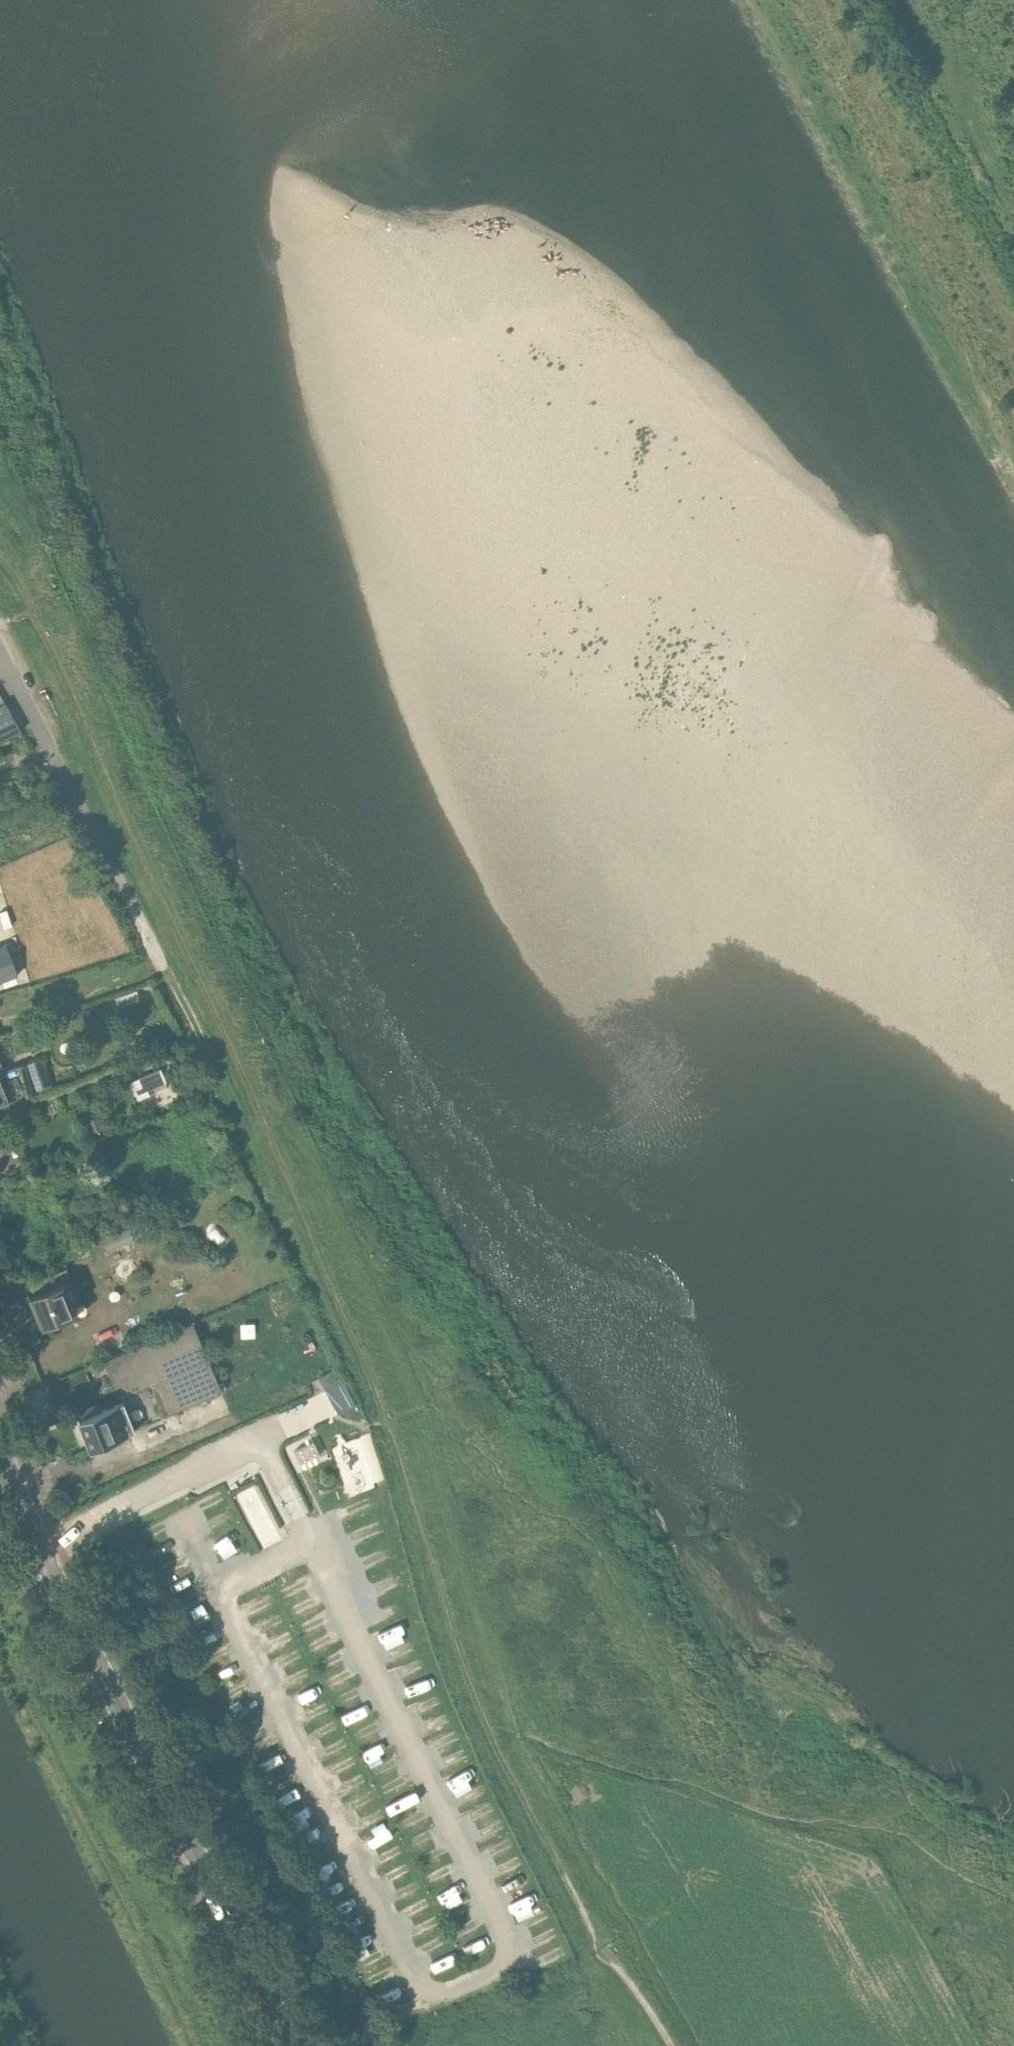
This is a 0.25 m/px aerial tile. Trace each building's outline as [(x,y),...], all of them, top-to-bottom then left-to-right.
[(19,731),(5,703),(0,706),(0,741),(19,731)] [(22,983),(8,946),(0,949),(0,991),(22,983)] [(8,1101),(2,1085),(19,1080),(14,1068),(23,1065),(20,1042),(19,1037),(0,1042),(0,1055),(6,1071),(0,1073),(0,1104),(8,1101)] [(28,1062),(37,1089),(55,1082),(45,1056),(28,1062)] [(161,1069),(130,1082),(138,1101),(150,1096),(148,1091),(166,1083),(161,1069)] [(0,1147),(0,1169),(22,1161),(15,1141),(0,1147)] [(110,1250),(146,1234),(139,1219),(103,1235),(110,1250)] [(29,1298),(41,1329),(84,1312),(71,1281),(29,1298)] [(119,1398),(121,1403),(219,1362),(217,1358),(208,1361),(192,1323),(104,1360),(119,1398)] [(219,1362),(121,1403),(79,1420),(90,1446),(221,1391),(213,1372),(221,1368),(219,1362)] [(341,1388),(327,1395),(339,1415),(352,1408),(341,1388)] [(320,1456),(314,1442),(295,1451),(301,1465),(320,1456)]
